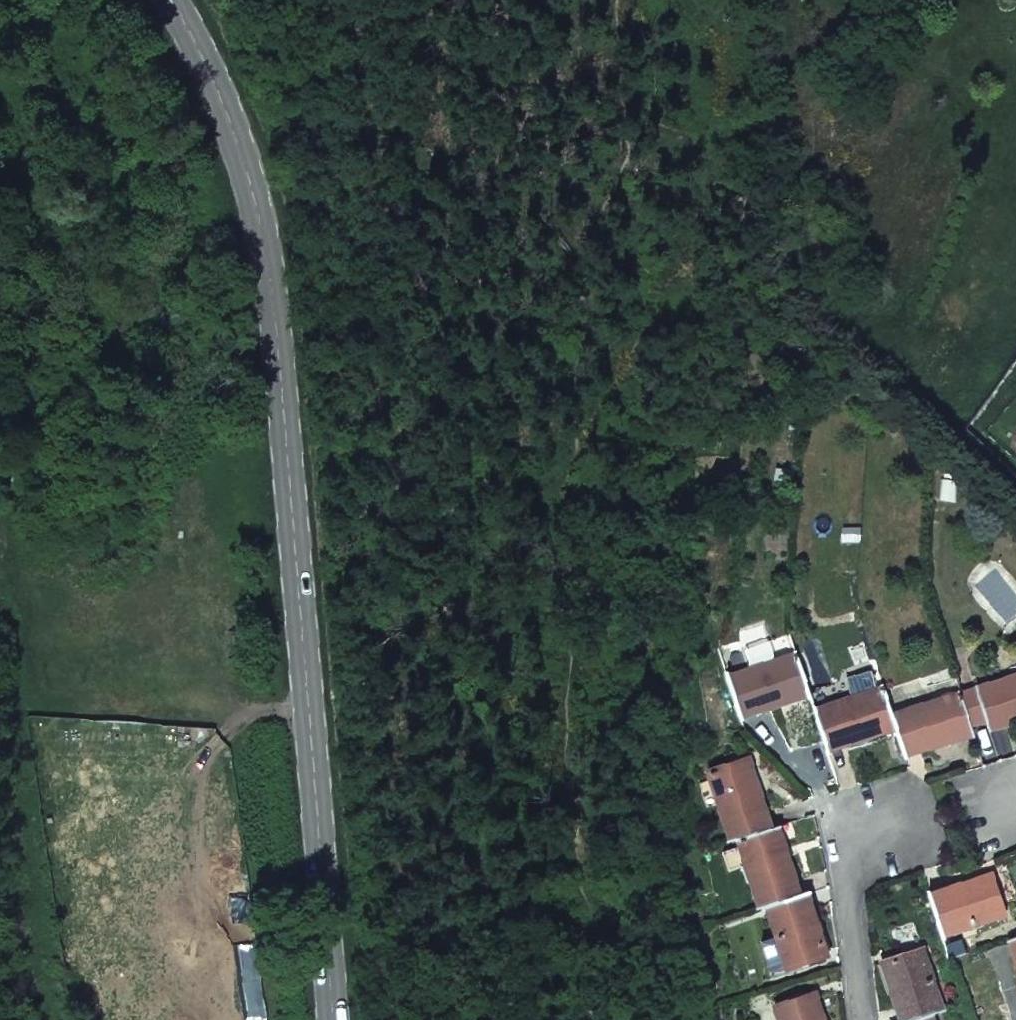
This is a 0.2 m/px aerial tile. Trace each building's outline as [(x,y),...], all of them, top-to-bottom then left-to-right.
[(726,676),(739,715),(807,694),(794,655),(726,676)] [(960,692),(970,724),(984,720),(987,729),(1015,720),(1015,675),(960,692)] [(826,749),(895,729),(890,713),(882,687),(812,708),(826,749)] [(890,713),(895,729),(903,755),(973,733),(970,724),(960,692),(890,713)] [(728,840),(736,838),(770,827),(746,755),(705,769),(707,777),(715,801),(728,840)] [(704,805),(715,801),(707,777),(696,781),(704,805)] [(764,905),(796,895),(774,826),(770,827),(736,838),(759,908),(764,905)] [(928,893),(941,934),(1001,915),(988,875),(928,893)] [(804,893),(796,895),(764,905),(785,967),(825,954),(804,893)] [(928,1014),(940,1010),(920,950),(882,961),(900,1019),(910,1019),(928,1014)] [(813,994),(773,1007),(777,1019),(821,1019),(813,994)]
